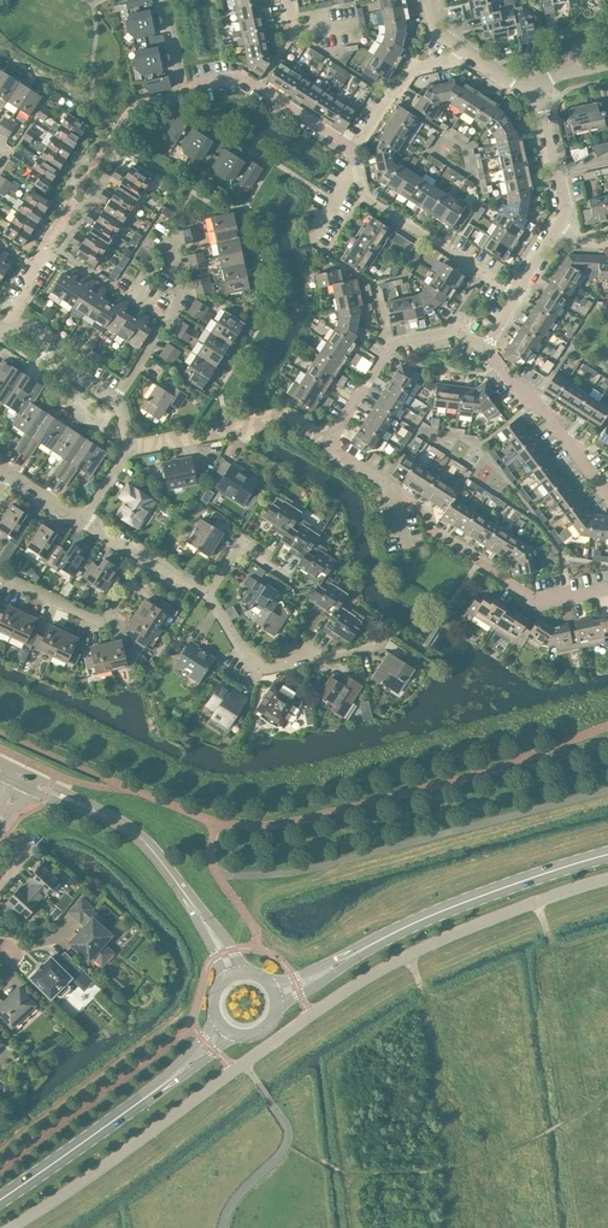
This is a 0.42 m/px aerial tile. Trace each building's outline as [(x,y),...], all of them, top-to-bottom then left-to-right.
[(153,3),(152,0),(127,0),(126,4),(126,5),(127,11),(152,5),(151,4),(153,3)] [(258,4),(257,0),(234,0),(235,5),(232,6),(233,9),(258,4)] [(406,6),(405,0),(378,0),(381,11),(406,6)] [(504,10),(502,1),(500,1),(500,0),(468,0),(468,2),(471,2),(472,8),(470,8),(472,18),(479,16),(504,11),(504,10)] [(568,0),(539,0),(540,3),(543,2),(543,3),(542,4),(544,14),(554,12),(554,11),(556,11),(560,5),(559,3),(568,1),(568,0)] [(568,1),(569,9),(580,7),(579,5),(581,5),(584,0),(568,0),(568,1)] [(239,21),(261,16),(258,4),(233,9),(234,12),(237,12),(239,21)] [(126,28),(152,22),(149,11),(148,11),(147,9),(150,8),(152,5),(127,11),(128,16),(125,23),(126,28)] [(383,24),(409,18),(406,6),(381,11),(383,24)] [(513,12),(513,11),(512,8),(504,10),(504,11),(479,16),(482,27),(484,27),(485,32),(483,32),(484,39),(491,38),(492,40),(500,39),(501,40),(502,38),(503,38),(504,39),(505,38),(506,37),(507,39),(507,37),(509,37),(508,31),(516,29),(513,12)] [(516,29),(517,36),(520,35),(522,43),(529,42),(529,40),(535,39),(535,40),(543,39),(541,32),(544,31),(542,22),(543,21),(541,20),(541,19),(542,18),(541,17),(540,14),(532,16),(525,11),(523,11),(522,9),(513,11),(513,12),(516,29)] [(239,35),(263,29),(261,16),(239,21),(241,31),(238,31),(239,35)] [(384,34),(404,38),(406,28),(411,27),(409,18),(383,24),(385,29),(384,34)] [(152,22),(126,28),(127,33),(133,38),(135,45),(164,39),(163,36),(161,35),(153,36),(153,34),(154,34),(152,22)] [(244,47),(266,42),(263,29),(239,35),(239,38),(242,37),(244,47)] [(402,48),(404,38),(384,34),(383,39),(380,44),(402,58),(406,51),(402,48)] [(297,47),(301,42),(295,38),(291,43),(297,47)] [(159,59),(158,54),(157,48),(156,48),(155,46),(158,45),(162,44),(164,42),(164,39),(135,45),(136,53),(136,54),(133,60),(134,65),(159,59)] [(244,60),(269,55),(266,42),(244,47),(246,56),(244,56),(244,60)] [(303,50),(306,45),(301,42),(297,47),(291,43),(303,50)] [(394,69),(402,58),(380,44),(372,55),(394,69)] [(314,57),(317,52),(311,48),(308,53),(314,57)] [(321,61),(323,56),(317,52),(314,57),(321,61)] [(269,55),(244,60),(245,63),(248,63),(249,68),(261,76),(273,57),(269,55)] [(387,80),(394,69),(372,55),(361,72),(375,81),(379,75),(387,80)] [(142,81),(166,76),(166,74),(164,73),(161,74),(160,71),(162,70),(159,59),(134,65),(135,70),(141,75),(142,81)] [(279,88),(291,69),(283,63),(284,61),(281,59),(267,80),(279,88)] [(336,71),(339,66),(332,62),(329,67),(336,71)] [(9,75),(2,71),(4,68),(0,66),(0,88),(9,75)] [(342,75),(345,71),(339,66),(336,71),(342,75)] [(290,95),(304,73),(301,71),(299,74),(291,69),(279,88),(290,95)] [(301,102),(313,83),(305,77),(306,75),(304,73),(290,95),(301,102)] [(21,79),(17,77),(16,80),(9,75),(0,88),(0,97),(7,102),(21,79)] [(166,76),(142,81),(143,87),(149,92),(170,88),(168,76),(166,77),(166,76)] [(358,85),(361,81),(354,76),(351,81),(358,85)] [(18,109),(31,90),(24,85),(25,82),(21,79),(7,102),(18,109)] [(453,103),(465,84),(459,80),(457,85),(455,83),(454,79),(448,80),(448,82),(440,84),(444,101),(448,100),(452,103),(453,103)] [(364,89),(367,85),(361,81),(358,85),(364,89)] [(312,109),(326,87),(323,85),(321,88),(313,83),(301,102),(312,109)] [(440,102),(444,101),(440,84),(432,85),(431,84),(426,85),(427,90),(426,91),(421,88),(417,94),(437,107),(437,106),(440,102)] [(463,112),(476,91),(465,84),(453,103),(452,103),(451,105),(463,112)] [(323,116),(335,97),(327,91),(328,89),(326,87),(312,109),(323,116)] [(31,90),(18,109),(29,116),(44,94),(39,91),(38,94),(31,90)] [(473,119),(487,98),(476,91),(463,112),(473,119)] [(439,107),(437,106),(437,107),(417,94),(410,106),(431,119),(439,107)] [(334,123),(347,101),(344,99),(343,102),(335,97),(323,116),(334,123)] [(484,126),(498,105),(487,98),(473,119),(484,126)] [(345,130),(357,111),(349,105),(350,103),(347,101),(334,123),(345,130)] [(607,109),(601,110),(600,102),(584,106),(589,129),(607,125),(607,112),(607,109)] [(411,130),(418,118),(396,104),(389,116),(411,130)] [(492,134),(508,122),(502,113),(505,109),(498,105),(484,126),(489,130),(492,134)] [(573,133),(589,129),(584,106),(567,109),(569,117),(563,118),(568,141),(575,140),(573,133)] [(40,112),(47,116),(51,112),(43,107),(40,112)] [(189,121),(179,115),(176,120),(172,118),(174,115),(174,113),(171,111),(164,123),(171,127),(168,133),(171,140),(176,144),(190,123),(189,122),(189,121)] [(44,121),(47,116),(40,112),(37,116),(44,121)] [(61,125),(83,139),(85,136),(82,134),(87,126),(68,114),(61,125)] [(450,121),(455,124),(459,118),(454,115),(450,121)] [(404,141),(411,130),(389,116),(382,127),(404,141)] [(10,121),(4,117),(0,123),(0,133),(1,134),(10,121)] [(1,134),(8,138),(8,139),(17,126),(10,121),(1,134)] [(445,131),(448,126),(442,122),(439,127),(445,131)] [(496,144),(521,138),(520,130),(514,131),(508,122),(492,134),(495,138),(496,144)] [(188,157),(202,135),(190,127),(191,126),(190,123),(176,144),(181,147),(184,154),(188,157)] [(81,143),(83,139),(61,125),(54,136),(73,148),(78,141),(81,143)] [(396,152),(404,141),(382,127),(375,138),(395,150),(395,151),(396,152)] [(26,134),(33,138),(36,133),(29,129),(26,134)] [(460,140),(463,135),(457,131),(454,136),(460,140)] [(30,143),(33,138),(26,134),(23,138),(30,143)] [(426,140),(431,143),(435,137),(430,134),(426,140)] [(202,135),(188,157),(192,159),(200,159),(206,163),(223,137),(221,136),(219,136),(214,144),(211,142),(212,141),(202,135)] [(466,144),(469,139),(463,135),(460,140),(466,144)] [(68,156),(73,148),(54,136),(47,147),(69,161),(71,158),(68,156)] [(220,177),(234,155),(224,149),(223,150),(221,149),(226,141),(225,138),(223,137),(206,163),(213,168),(216,175),(220,177)] [(370,149),(371,156),(373,155),(375,163),(392,159),(396,159),(395,154),(396,152),(395,151),(395,150),(375,138),(371,144),(376,146),(374,148),(370,149)] [(499,156),(524,151),(521,138),(496,144),(499,156)] [(428,148),(431,143),(426,140),(423,146),(427,149),(428,148)] [(592,145),(593,150),(597,157),(607,151),(607,142),(592,145)] [(413,153),(416,148),(410,144),(407,149),(413,153)] [(67,164),(69,161),(47,147),(40,158),(59,170),(64,162),(67,164)] [(575,162),(588,155),(586,147),(570,150),(571,156),(575,162)] [(12,156),(19,160),(22,155),(15,151),(12,156)] [(501,169),(527,163),(524,151),(499,156),(501,165),(498,166),(498,169),(501,169)] [(432,163),(435,158),(428,154),(425,159),(432,163)] [(236,183),(250,162),(249,162),(247,162),(245,165),(243,163),(244,162),(234,155),(220,177),(224,180),(231,179),(236,183)] [(16,165),(19,160),(12,156),(9,160),(16,165)] [(414,166),(418,159),(414,156),(409,163),(414,166)] [(54,178),(59,170),(40,158),(32,169),(55,183),(57,180),(54,178)] [(438,167),(441,162),(435,158),(432,163),(438,167)] [(396,159),(392,159),(375,163),(377,171),(375,172),(376,178),(381,177),(383,178),(380,182),(386,186),(398,167),(398,166),(399,164),(397,163),(396,159)] [(250,162),(236,183),(242,187),(251,186),(262,168),(252,162),(251,163),(250,162)] [(504,182),(530,176),(527,163),(501,169),(504,182)] [(397,193),(410,172),(399,164),(398,166),(398,167),(386,186),(397,193)] [(115,172),(144,190),(151,179),(132,166),(126,174),(124,173),(125,171),(118,167),(115,172)] [(453,177),(457,172),(450,168),(447,173),(453,177)] [(53,186),(55,183),(32,169),(25,180),(44,192),(50,184),(53,186)] [(582,173),(584,180),(597,178),(596,170),(582,173)] [(137,201),(144,190),(115,172),(112,176),(119,181),(120,179),(122,181),(117,188),(137,201)] [(408,200),(422,179),(410,172),(397,193),(408,200)] [(460,181),(463,176),(457,172),(453,177),(460,181)] [(8,190),(12,183),(0,175),(0,185),(8,190)] [(507,194),(532,189),(530,176),(504,182),(507,194)] [(419,207),(432,186),(422,179),(408,200),(419,207)] [(471,188),(474,183),(467,179),(464,184),(471,188)] [(8,190),(0,185),(0,193),(4,196),(8,190)] [(430,214),(443,193),(432,186),(419,207),(430,214)] [(130,212),(137,201),(117,188),(112,196),(110,194),(111,193),(104,189),(101,193),(130,212)] [(23,200),(47,215),(50,210),(47,208),(52,202),(32,189),(29,194),(26,192),(22,199),(23,200)] [(507,205),(527,208),(529,198),(534,197),(532,189),(507,194),(508,200),(507,205)] [(123,223),(130,212),(101,193),(98,198),(105,203),(106,201),(108,203),(103,210),(123,223)] [(441,221),(455,200),(443,193),(430,214),(441,221)] [(586,224),(607,220),(602,197),(588,200),(590,209),(583,210),(586,224)] [(44,220),(47,215),(23,200),(24,200),(17,212),(37,224),(41,218),(44,220)] [(455,200),(441,221),(452,229),(465,207),(455,200)] [(527,208),(507,205),(503,204),(500,205),(499,207),(498,210),(499,212),(503,214),(525,229),(530,222),(525,219),(527,208)] [(481,215),(485,209),(480,206),(476,212),(481,215)] [(172,220),(176,214),(165,207),(161,213),(172,220)] [(116,234),(123,223),(103,210),(98,218),(96,216),(97,215),(90,211),(87,215),(116,234)] [(33,230),(37,224),(17,212),(10,222),(32,237),(36,232),(33,230)] [(213,231),(236,226),(234,217),(237,217),(236,212),(210,218),(213,231)] [(477,222),(481,215),(476,212),(472,219),(477,222)] [(525,229),(503,214),(496,226),(518,239),(525,229)] [(108,245),(116,234),(87,215),(84,220),(91,224),(92,223),(94,225),(89,232),(108,245)] [(340,260),(362,274),(386,237),(409,253),(415,245),(369,215),(340,260)] [(30,241),(32,237),(10,222),(3,234),(23,246),(27,240),(30,241)] [(183,237),(199,234),(198,226),(182,230),(183,237)] [(216,243),(242,238),(241,233),(238,233),(236,226),(213,231),(216,243)] [(511,250),(518,239),(496,226),(489,236),(511,250)] [(466,238),(470,232),(466,229),(462,235),(466,238)] [(101,256),(108,245),(89,232),(84,240),(81,239),(83,237),(76,232),(73,237),(101,256)] [(136,232),(133,237),(138,241),(142,236),(136,232)] [(511,250),(489,236),(484,233),(477,244),(504,262),(511,250)] [(183,237),(185,244),(185,245),(201,241),(199,234),(183,237)] [(94,267),(101,256),(73,237),(70,242),(76,246),(77,245),(80,246),(74,254),(94,267)] [(219,256),(242,251),(240,243),(243,242),(242,238),(216,243),(219,256)] [(125,248),(122,253),(128,257),(131,252),(125,248)] [(10,267),(5,264),(5,263),(4,262),(9,255),(3,251),(0,256),(0,282),(10,267)] [(222,269),(247,263),(246,259),(243,259),(242,251),(219,256),(222,269)] [(189,263),(205,259),(203,252),(187,255),(189,263)] [(411,258),(416,261),(420,255),(415,252),(411,258)] [(581,269),(581,255),(568,255),(564,261),(574,268),(581,269)] [(589,269),(590,256),(581,255),(581,269),(589,269)] [(598,270),(597,256),(590,256),(589,269),(598,270)] [(597,256),(598,270),(597,282),(601,282),(601,279),(607,280),(607,257),(597,256)] [(435,274),(457,288),(464,276),(455,270),(458,265),(446,257),(435,274)] [(412,267),(416,261),(411,258),(407,264),(412,267)] [(189,263),(190,270),(206,266),(205,259),(189,263)] [(574,268),(564,261),(556,273),(575,285),(577,286),(585,275),(574,268)] [(224,281),(247,276),(245,268),(248,267),(247,263),(222,269),(224,281)] [(116,265),(113,270),(119,274),(121,269),(116,265)] [(389,271),(395,276),(399,269),(392,265),(389,271)] [(75,280),(80,272),(74,269),(70,276),(69,275),(68,276),(63,273),(51,292),(62,300),(74,280),(75,280)] [(351,280),(350,274),(344,276),(344,279),(342,279),(340,269),(314,275),(318,288),(332,285),(351,280)] [(570,293),(575,285),(556,273),(549,284),(570,297),(572,295),(570,293)] [(450,299),(457,288),(435,274),(428,285),(450,299)] [(73,306),(91,279),(85,276),(81,283),(80,282),(79,283),(75,280),(74,280),(62,300),(73,306)] [(224,281),(220,282),(223,295),(227,294),(253,289),(252,284),(249,284),(247,276),(224,281)] [(194,288),(210,284),(209,277),(193,280),(194,288)] [(96,294),(92,291),(91,290),(95,282),(91,279),(73,306),(73,307),(71,310),(71,313),(73,316),(76,318),(79,318),(82,317),(96,294)] [(335,297),(360,292),(357,279),(351,280),(332,285),(335,297)] [(194,288),(196,295),(212,292),(210,284),(194,288)] [(568,300),(570,297),(549,284),(542,295),(561,307),(566,299),(568,300)] [(445,306),(450,299),(428,285),(425,289),(421,292),(432,308),(441,303),(445,306)] [(94,320),(107,301),(103,298),(102,297),(106,289),(101,286),(96,294),(82,317),(84,314),(94,320)] [(337,310),(362,305),(360,292),(335,297),(337,310)] [(424,314),(432,308),(421,292),(417,295),(411,296),(417,321),(425,320),(424,314)] [(556,315),(561,307),(542,295),(535,306),(556,319),(558,316),(556,315)] [(404,324),(417,321),(411,296),(399,299),(404,324)] [(102,333),(123,300),(118,297),(114,304),(112,303),(112,304),(107,301),(94,320),(95,321),(91,326),(102,333)] [(191,306),(205,315),(209,308),(195,299),(191,306)] [(391,327),(404,324),(399,299),(385,302),(391,327)] [(116,335),(129,315),(125,312),(123,311),(128,303),(123,300),(102,333),(105,328),(116,335)] [(589,309),(593,303),(588,300),(584,306),(589,309)] [(338,321),(358,324),(359,314),(364,313),(362,305),(337,310),(339,316),(338,321)] [(201,321),(205,315),(191,306),(187,312),(201,321)] [(554,322),(556,319),(535,306),(528,317),(547,329),(552,321),(554,322)] [(584,316),(589,309),(584,306),(580,313),(584,316)] [(46,307),(42,314),(48,318),(52,311),(46,307)] [(257,309),(255,318),(262,319),(264,310),(257,309)] [(127,342),(145,314),(140,311),(135,319),(134,318),(129,315),(116,335),(127,342)] [(217,323),(237,335),(241,328),(244,329),(247,325),(225,311),(217,323)] [(145,314),(127,342),(138,349),(151,330),(146,326),(147,325),(145,325),(150,317),(145,314)] [(542,337),(547,329),(528,317),(521,328),(542,341),(544,338),(542,337)] [(177,327),(191,336),(195,330),(181,321),(177,327)] [(356,335),(358,324),(338,321),(337,325),(334,330),(355,344),(360,337),(356,335)] [(570,328),(574,331),(579,325),(574,322),(570,328)] [(232,342),(237,335),(217,323),(210,333),(232,348),(235,343),(232,342)] [(187,343),(191,336),(177,327),(173,334),(187,343)] [(540,344),(542,341),(521,328),(514,338),(533,351),(538,343),(540,344)] [(570,338),(574,331),(570,328),(566,335),(570,338)] [(348,355),(355,344),(334,330),(327,341),(348,355)] [(230,351),(232,348),(210,333),(203,344),(223,357),(227,350),(230,351)] [(526,362),(533,351),(514,338),(502,357),(514,364),(518,357),(526,362)] [(341,366),(348,355),(327,341),(320,352),(341,366)] [(163,349),(177,358),(181,352),(167,343),(163,349)] [(218,364),(223,357),(203,344),(196,355),(218,370),(221,365),(218,364)] [(556,350),(560,353),(565,347),(560,344),(556,350)] [(173,364),(177,358),(163,349),(159,355),(173,364)] [(556,359),(560,353),(556,350),(552,357),(556,359)] [(334,377),(341,366),(320,352),(313,363),(334,377)] [(571,362),(575,357),(568,353),(565,358),(571,362)] [(353,358),(358,362),(361,357),(356,354),(353,358)] [(215,373),(218,370),(196,355),(189,366),(208,379),(213,372),(215,373)] [(355,367),(358,362),(353,358),(350,364),(355,367)] [(20,377),(15,374),(17,371),(3,362),(0,367),(0,369),(1,370),(0,371),(0,398),(5,401),(20,377)] [(327,388),(334,377),(313,363),(306,374),(327,388)] [(409,394),(416,383),(409,378),(413,371),(401,364),(390,382),(409,394)] [(587,373),(590,368),(584,364),(581,368),(587,373)] [(204,385),(208,379),(189,366),(182,377),(204,391),(207,387),(204,385)] [(590,368),(587,373),(594,377),(597,372),(590,368)] [(554,400),(566,382),(558,376),(560,374),(557,372),(543,393),(554,400)] [(31,404),(36,397),(40,390),(34,386),(36,383),(22,374),(20,377),(5,401),(11,405),(10,407),(20,414),(28,403),(31,405),(31,404)] [(320,399),(327,388),(306,374),(298,385),(320,399)] [(339,380),(344,383),(348,378),(342,375),(339,380)] [(341,389),(344,383),(339,380),(335,385),(341,389)] [(431,390),(434,385),(426,380),(423,385),(431,390)] [(488,397),(494,392),(486,381),(475,388),(472,411),(482,413),(488,421),(500,412),(493,404),(488,397)] [(293,382),(286,393),(291,396),(313,410),(320,399),(298,386),(298,385),(293,382)] [(404,402),(409,394),(390,382),(383,393),(404,407),(406,404),(404,402)] [(565,408),(578,386),(576,384),(574,387),(566,382),(554,400),(565,408)] [(447,408),(450,385),(436,383),(433,408),(437,409),(437,406),(447,408)] [(170,394),(156,385),(147,399),(146,399),(140,408),(158,419),(168,403),(177,409),(187,395),(174,387),(170,394)] [(459,415),(463,387),(450,385),(447,408),(456,409),(455,412),(459,412),(458,415),(459,415)] [(576,415),(588,395),(580,390),(581,388),(578,386),(565,408),(576,415)] [(472,411),(475,388),(475,389),(463,387),(459,415),(472,417),(472,411)] [(403,409),(404,407),(383,393),(376,404),(395,416),(400,408),(403,409)] [(587,422),(601,400),(598,398),(596,401),(588,395),(576,415),(587,422)] [(325,402),(330,405),(333,400),(328,397),(325,402)] [(587,422),(598,429),(607,414),(607,408),(602,404),(603,402),(601,400),(587,422)] [(327,410),(330,405),(325,402),(321,407),(327,410)] [(41,410),(31,404),(31,405),(28,403),(20,414),(13,424),(25,432),(26,430),(29,432),(26,437),(24,436),(15,450),(22,454),(45,418),(39,414),(41,410)] [(390,424),(395,416),(376,404),(369,415),(390,429),(392,425),(390,424)] [(417,415),(422,418),(426,412),(421,409),(417,415)] [(389,431),(390,429),(369,415),(362,426),(381,438),(386,430),(389,431)] [(418,425),(422,418),(417,415),(413,422),(418,425)] [(506,443),(527,428),(519,417),(501,431),(507,439),(504,441),(506,443)] [(52,450),(66,427),(53,419),(51,422),(45,418),(22,454),(28,458),(37,444),(36,443),(39,438),(42,440),(40,442),(52,450)] [(599,440),(607,446),(607,425),(599,440)] [(350,443),(362,451),(366,444),(374,449),(375,449),(379,449),(384,440),(381,438),(362,426),(350,443)] [(60,479),(83,443),(77,440),(80,436),(66,427),(52,450),(63,457),(65,455),(68,457),(65,462),(63,461),(54,475),(60,479)] [(516,452),(535,438),(527,428),(506,443),(509,446),(511,444),(516,452)] [(403,437),(408,440),(412,434),(408,431),(403,437)] [(420,445),(423,440),(416,436),(413,441),(420,445)] [(404,446),(408,440),(403,437),(399,444),(404,446)] [(522,464),(543,448),(535,438),(516,452),(522,460),(520,461),(522,464)] [(83,443),(60,479),(67,483),(76,469),(74,468),(77,463),(80,465),(79,467),(91,475),(105,453),(92,444),(90,448),(83,443)] [(435,455),(438,450),(432,446),(429,451),(435,455)] [(491,455),(495,452),(490,446),(486,449),(491,455)] [(532,473),(551,459),(543,448),(522,464),(524,467),(526,465),(532,473)] [(442,459),(445,454),(438,450),(435,455),(442,459)] [(495,452),(491,455),(495,461),(500,458),(495,452)] [(0,457),(0,458),(6,462),(9,457),(3,453),(0,457)] [(402,483),(414,464),(406,458),(407,456),(404,454),(391,476),(402,483)] [(168,489),(196,484),(191,457),(163,463),(168,489)] [(538,485),(558,469),(551,459),(532,473),(538,481),(536,482),(538,485)] [(457,469),(460,464),(454,460),(451,465),(457,469)] [(243,505),(258,483),(242,473),(244,470),(234,463),(217,488),(243,505)] [(413,490),(426,468),(424,467),(422,469),(414,464),(402,483),(413,490)] [(464,473),(467,468),(460,464),(457,469),(464,473)] [(506,476),(511,473),(506,466),(501,470),(506,476)] [(423,497),(436,477),(428,472),(429,470),(426,468),(413,490),(423,497)] [(548,493),(566,479),(558,469),(538,485),(540,488),(542,486),(548,493)] [(511,473),(506,476),(511,482),(515,479),(511,473)] [(137,476),(132,483),(140,488),(144,481),(137,476)] [(435,504),(448,483),(445,481),(444,483),(436,477),(423,497),(435,504)] [(553,506),(574,490),(566,479),(548,493),(554,501),(551,503),(553,506)] [(474,490),(477,485),(471,481),(468,486),(474,490)] [(454,499),(459,492),(450,486),(451,484),(448,483),(435,504),(445,511),(446,511),(454,499)] [(137,528),(154,502),(128,485),(123,494),(129,498),(118,515),(137,528)] [(481,494),(484,489),(477,485),(474,490),(481,494)] [(522,497),(527,493),(522,487),(517,490),(522,497)] [(206,488),(201,500),(207,503),(214,493),(206,488)] [(564,514),(582,500),(574,490),(553,506),(555,508),(558,506),(564,514)] [(298,516),(301,513),(290,505),(292,501),(279,493),(263,518),(273,524),(270,529),(283,537),(284,538),(298,516)] [(527,493),(522,497),(527,503),(531,499),(527,493)] [(496,504),(499,499),(493,495),(490,500),(496,504)] [(461,504),(454,499),(446,511),(445,511),(441,518),(452,525),(466,503),(463,501),(461,504)] [(503,508),(506,504),(499,499),(496,504),(503,508)] [(571,525),(590,511),(582,500),(564,514),(570,522),(567,524),(569,527),(572,525),(571,525)] [(463,532),(475,513),(467,507),(469,505),(466,503),(452,525),(463,532)] [(28,529),(20,524),(26,514),(11,504),(0,522),(0,529),(11,536),(9,540),(17,546),(28,529)] [(538,517),(542,514),(538,508),(533,511),(538,517)] [(518,518),(521,513),(515,509),(512,514),(518,518)] [(590,537),(593,514),(590,511),(571,525),(572,525),(580,535),(590,537)] [(213,513),(209,519),(215,522),(219,517),(213,513)] [(473,539),(488,517),(485,515),(483,518),(475,513),(463,532),(473,539)] [(525,522),(528,518),(521,513),(518,518),(525,522)] [(538,517),(542,523),(547,520),(542,514),(538,517)] [(602,541),(606,516),(593,514),(590,537),(599,538),(598,541),(602,541)] [(310,524),(298,516),(284,538),(283,537),(280,542),(290,548),(288,552),(301,561),(302,561),(315,541),(315,542),(319,536),(308,529),(310,524)] [(484,546),(497,527),(489,521),(490,519),(488,517),(473,539),(484,546)] [(212,526),(201,518),(186,541),(197,548),(196,549),(209,557),(224,533),(212,525),(212,526)] [(47,565),(58,548),(50,543),(56,533),(41,524),(27,546),(42,555),(39,559),(47,565)] [(495,553),(510,531),(507,529),(505,532),(497,527),(484,546),(495,553)] [(554,538),(558,535),(553,528),(549,532),(554,538)] [(507,561),(519,541),(511,536),(513,533),(510,531),(495,553),(507,561)] [(554,538),(558,544),(563,541),(558,535),(554,538)] [(549,549),(554,546),(549,540),(545,543),(549,549)] [(327,549),(315,542),(315,541),(302,561),(301,561),(297,567),(307,574),(305,578),(318,586),(326,574),(326,575),(335,561),(324,553),(327,549)] [(536,547),(530,548),(519,541),(507,561),(511,563),(533,558),(533,557),(535,557),(538,556),(536,547)] [(58,548),(47,565),(56,570),(58,567),(73,576),(87,554),(73,545),(67,554),(58,548)] [(549,549),(554,555),(558,552),(554,546),(549,549)] [(538,557),(538,556),(535,557),(533,557),(533,558),(511,563),(514,576),(536,571),(539,570),(540,568),(538,557)] [(90,563),(79,579),(88,585),(90,581),(105,591),(120,568),(104,559),(98,568),(90,563)] [(258,567),(255,572),(261,577),(264,571),(258,567)] [(34,574),(30,579),(35,583),(39,577),(34,574)] [(338,582),(326,575),(326,574),(318,586),(309,600),(319,606),(316,611),(329,619),(330,619),(338,606),(339,606),(347,594),(335,587),(338,582)] [(272,600),(277,591),(266,584),(265,586),(249,575),(244,583),(252,588),(248,593),(246,592),(240,600),(246,611),(252,608),(253,605),(261,609),(261,610),(268,598),(272,600)] [(486,595),(483,600),(477,596),(467,611),(493,628),(505,609),(508,606),(495,598),(493,601),(486,596),(486,595)] [(277,603),(272,600),(268,598),(261,610),(261,609),(255,618),(263,623),(260,627),(273,636),(279,627),(275,624),(280,617),(281,617),(281,616),(287,614),(282,601),(277,603)] [(137,613),(159,627),(167,614),(171,617),(176,610),(161,601),(157,607),(145,600),(137,613)] [(11,636),(22,612),(8,605),(4,614),(0,613),(0,631),(11,636)] [(349,613),(339,606),(338,606),(330,619),(329,619),(322,631),(336,640),(339,636),(348,642),(365,617),(352,608),(349,613)] [(524,625),(528,619),(515,611),(513,613),(506,609),(508,606),(505,609),(493,628),(514,641),(524,625)] [(30,650),(37,634),(31,631),(37,619),(22,612),(11,636),(24,642),(22,646),(30,650)] [(151,640),(159,627),(137,613),(128,626),(139,634),(133,643),(140,653),(145,646),(150,649),(154,642),(151,640)] [(598,616),(599,619),(604,643),(607,642),(607,614),(598,616)] [(524,625),(514,641),(521,646),(525,641),(538,649),(540,645),(548,646),(551,626),(539,618),(532,629),(525,625),(528,619),(524,625)] [(590,618),(575,621),(576,628),(581,648),(604,643),(599,619),(591,621),(590,618)] [(576,628),(568,629),(567,623),(552,626),(551,626),(548,646),(555,648),(557,653),(581,648),(576,628)] [(52,656),(63,631),(49,625),(44,637),(37,634),(30,650),(37,653),(38,649),(52,656)] [(63,631),(52,656),(66,662),(64,666),(72,670),(79,653),(72,650),(78,638),(63,631)] [(140,653),(133,643),(131,647),(123,649),(121,640),(105,644),(111,670),(126,666),(126,665),(134,663),(133,660),(136,659),(140,653)] [(404,684),(414,669),(405,663),(411,654),(392,641),(386,651),(389,653),(373,677),(393,691),(399,681),(404,684)] [(199,683),(214,659),(210,656),(190,643),(181,656),(177,663),(185,668),(186,666),(193,670),(189,677),(199,683)] [(96,673),(111,670),(105,644),(90,647),(92,656),(84,657),(88,674),(96,672),(96,673)] [(413,652),(409,658),(416,662),(420,656),(413,652)] [(361,664),(353,665),(355,674),(363,672),(361,664)] [(147,665),(142,672),(147,675),(152,668),(147,665)] [(361,685),(348,677),(343,685),(330,677),(319,694),(337,706),(334,711),(344,717),(352,703),(351,702),(361,685)] [(221,682),(207,705),(216,711),(214,715),(229,725),(232,721),(234,718),(239,721),(246,711),(240,708),(245,701),(246,699),(245,701),(230,691),(231,689),(221,682)] [(280,689),(274,685),(270,691),(262,703),(262,704),(259,710),(262,712),(259,716),(264,719),(263,720),(272,725),(277,727),(280,723),(283,725),(287,719),(295,707),(299,701),(293,697),(293,696),(280,688),(280,689)] [(44,895),(45,896),(59,881),(42,864),(27,880),(32,884),(44,895)] [(38,902),(44,895),(32,884),(26,891),(21,887),(7,902),(16,911),(14,914),(21,920),(23,917),(25,919),(39,903),(38,902)] [(106,922),(92,910),(93,908),(81,898),(68,912),(80,922),(83,919),(88,923),(70,943),(88,960),(91,957),(102,966),(113,953),(103,944),(111,935),(101,927),(106,922)] [(56,908),(51,914),(55,919),(61,913),(56,908)] [(56,994),(59,997),(63,997),(70,989),(70,986),(67,983),(71,978),(77,983),(86,974),(65,952),(56,961),(51,956),(43,964),(42,963),(41,964),(42,965),(38,969),(37,968),(36,969),(37,970),(29,978),(51,999),(56,994)] [(11,1027),(19,1020),(21,1022),(20,1022),(21,1023),(24,1022),(25,1021),(27,1020),(27,1019),(29,1018),(29,1017),(30,1014),(30,1013),(30,1014),(28,1012),(36,1005),(19,987),(3,1002),(0,998),(0,1015),(11,1027)]
